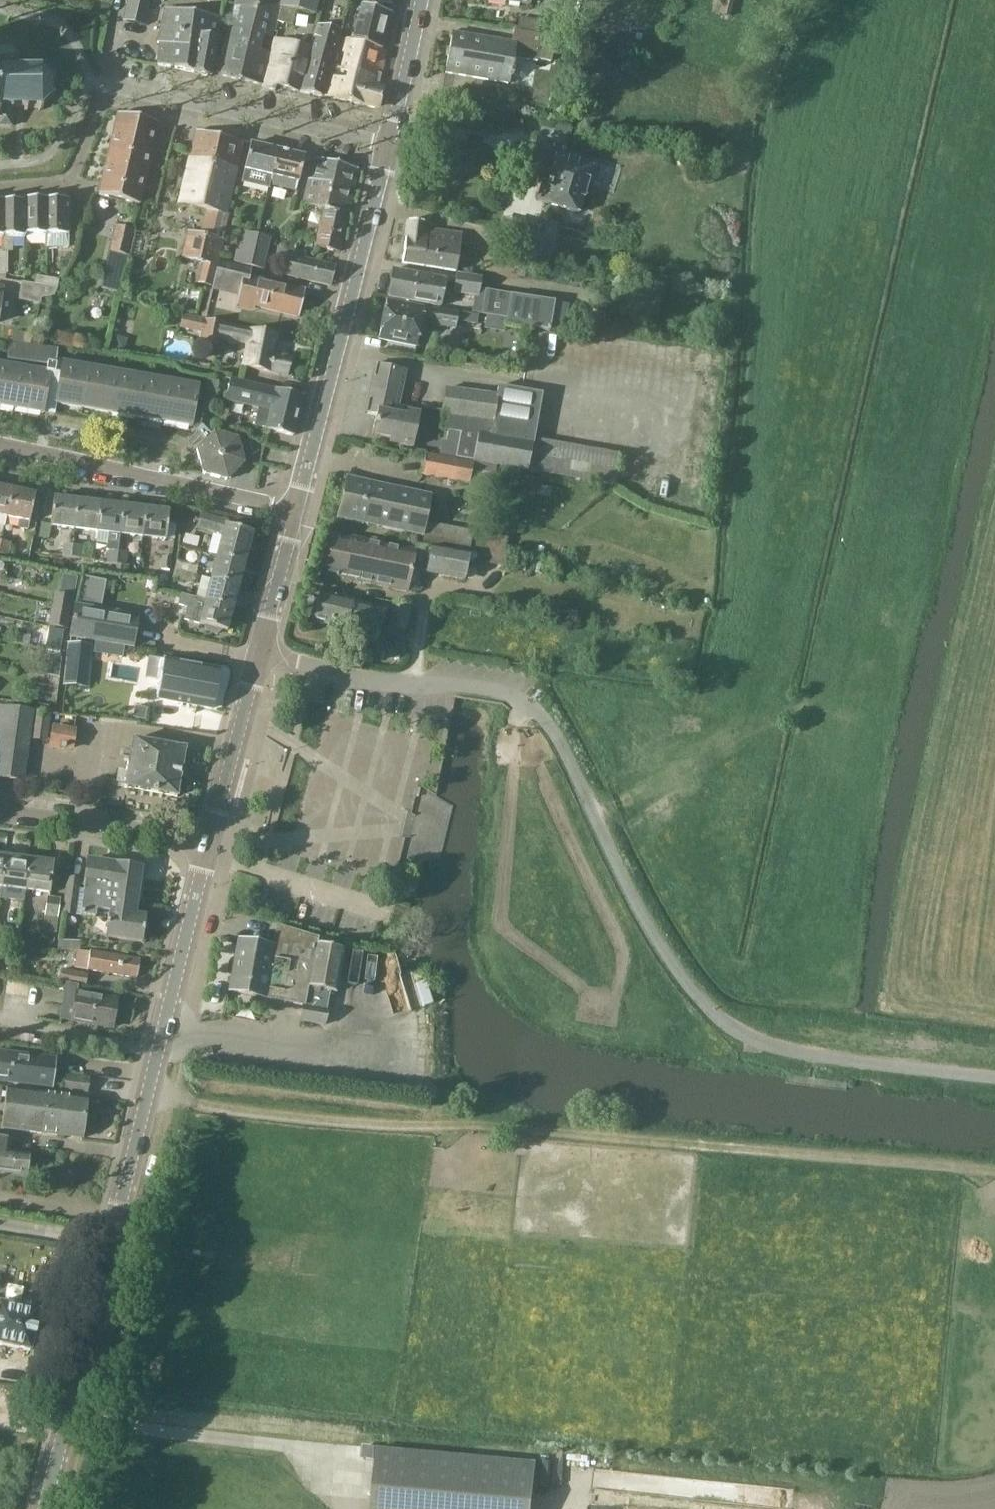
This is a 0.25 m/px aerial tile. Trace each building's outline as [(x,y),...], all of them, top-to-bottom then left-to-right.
[(144,23),(150,0),(127,0),(123,18),(144,23)] [(234,4),(278,14),(279,8),(281,0),(235,0),(234,4)] [(294,11),(295,10),(313,14),(316,0),(281,0),(279,8),(294,11)] [(735,0),(721,0),(718,14),(731,16),(735,0)] [(99,14),(107,16),(110,5),(101,3),(99,14)] [(222,60),(217,59),(215,73),(218,74),(218,76),(261,86),(268,57),(257,54),(262,34),(272,37),(276,22),(278,14),(234,4),(222,60)] [(361,5),(351,41),(383,49),(393,14),(361,5)] [(211,72),(215,73),(217,59),(213,59),(217,36),(215,36),(219,16),(164,7),(156,43),(160,43),(155,64),(193,70),(193,73),(210,77),(211,72)] [(291,26),(294,11),(279,8),(278,14),(276,22),(287,25),(291,26)] [(518,17),(516,30),(537,33),(539,21),(518,17)] [(323,97),(340,31),(317,25),(299,92),(323,97)] [(511,42),(452,32),(445,72),(508,83),(513,57),(537,61),(541,34),(537,33),(516,30),(513,29),(511,42)] [(308,47),(282,41),(274,39),(262,88),(275,91),(276,87),(298,92),(308,47)] [(339,39),(323,97),(377,110),(382,89),(376,88),(386,51),(339,39)] [(9,52),(0,52),(0,127),(11,127),(11,111),(12,111),(12,108),(23,108),(23,111),(27,111),(27,108),(38,108),(39,111),(42,110),(41,107),(50,98),(53,99),(54,95),(51,94),(52,83),(55,82),(54,79),(51,80),(41,71),(43,69),(41,66),(38,69),(28,69),(28,66),(24,66),(24,69),(14,69),(16,67),(19,68),(20,65),(17,64),(17,59),(19,58),(18,55),(16,57),(12,53),(13,50),(10,49),(9,52)] [(117,112),(98,193),(138,203),(158,122),(117,112)] [(196,131),(178,203),(206,209),(200,234),(187,231),(181,257),(202,262),(197,282),(210,286),(228,213),(225,213),(242,142),(196,131)] [(537,200),(579,212),(594,160),(564,151),(565,147),(536,139),(531,156),(552,162),(544,189),(540,188),(537,200)] [(241,181),(268,188),(269,183),(271,176),(277,150),(250,144),(241,181)] [(304,157),(277,150),(271,176),(269,183),(296,190),(304,157)] [(313,157),(302,203),(324,208),(315,246),(338,251),(358,168),(313,157)] [(23,199),(23,202),(24,235),(45,235),(46,199),(43,199),(43,205),(38,204),(38,199),(23,199)] [(46,199),(45,235),(45,248),(67,248),(67,223),(67,199),(53,199),(53,204),(47,204),(47,199),(46,199)] [(24,238),(24,235),(23,202),(10,202),(10,207),(4,207),(4,202),(2,202),(2,238),(2,252),(6,252),(11,252),(11,238),(24,238)] [(427,223),(410,220),(403,262),(457,272),(463,235),(426,229),(427,223)] [(526,226),(523,250),(533,252),(537,228),(526,226)] [(117,292),(131,231),(116,227),(102,289),(117,292)] [(244,261),(252,263),(258,235),(246,232),(244,244),(247,245),(244,261)] [(264,266),(267,250),(270,238),(258,235),(252,263),(264,266)] [(290,254),(286,274),(330,285),(335,265),(290,254)] [(211,290),(237,296),(236,302),(298,316),(304,289),(216,268),(211,290)] [(445,279),(393,269),(388,297),(439,307),(445,279)] [(452,293),(473,296),(478,297),(479,290),(481,277),(456,273),(452,293)] [(34,284),(44,286),(46,278),(35,276),(34,284)] [(46,278),(44,286),(57,288),(58,280),(46,278)] [(44,286),(34,284),(21,282),(18,300),(39,304),(40,299),(54,296),(57,288),(44,286)] [(473,296),(470,314),(478,315),(478,314),(481,315),(485,290),(479,290),(478,297),(473,296)] [(485,290),(481,315),(506,319),(505,324),(549,331),(554,301),(485,290)] [(478,316),(478,315),(470,314),(424,306),(424,307),(386,300),(378,338),(416,346),(421,324),(455,329),(456,322),(476,325),(478,316)] [(250,328),(250,327),(183,314),(180,328),(202,332),(200,340),(217,343),(218,340),(246,345),(242,365),(287,374),(291,356),(273,353),(277,333),(250,328)] [(14,409),(42,414),(42,413),(42,409),(44,410),(54,412),(55,412),(55,410),(56,403),(82,408),(109,412),(136,417),(163,422),(190,427),(191,423),(197,388),(170,383),(143,379),(116,374),(89,369),(61,365),(61,366),(55,365),(57,348),(30,345),(11,342),(9,342),(6,360),(46,366),(45,372),(48,373),(48,375),(45,374),(21,370),(0,366),(0,407),(14,409)] [(365,411),(376,414),(373,436),(390,440),(389,445),(411,449),(419,413),(397,408),(405,369),(375,362),(365,411)] [(267,428),(293,434),(302,394),(274,388),(231,379),(226,400),(259,407),(255,424),(267,426),(267,428)] [(214,403),(218,382),(206,380),(203,401),(214,403)] [(443,414),(441,429),(447,430),(448,430),(446,441),(458,443),(458,444),(455,457),(473,461),(496,465),(497,465),(529,471),(534,440),(535,439),(542,391),(499,384),(497,396),(446,388),(442,414),(443,414)] [(203,470),(226,475),(244,458),(237,434),(214,429),(196,446),(203,470)] [(427,453),(424,473),(469,482),(467,494),(491,498),(497,465),(496,465),(473,461),(473,462),(455,459),(439,456),(427,453)] [(472,532),(427,522),(433,495),(347,476),(339,516),(423,535),(421,543),(469,550),(472,532)] [(6,516),(7,517),(13,488),(0,486),(0,526),(4,527),(6,516)] [(36,493),(13,488),(7,517),(21,519),(19,527),(28,529),(30,521),(36,493)] [(51,526),(74,528),(77,500),(54,497),(51,526)] [(100,502),(77,500),(74,528),(97,531),(100,502)] [(106,551),(109,551),(118,552),(120,534),(123,505),(100,502),(97,531),(109,532),(106,551)] [(120,534),(143,537),(146,508),(123,505),(120,534)] [(170,511),(146,508),(143,537),(166,539),(168,523),(170,511)] [(184,511),(182,520),(188,521),(190,513),(184,511)] [(222,533),(216,555),(244,563),(252,531),(227,524),(228,521),(200,513),(196,526),(222,533)] [(334,532),(325,574),(407,591),(412,568),(465,578),(469,554),(416,543),(415,549),(334,532)] [(8,556),(11,543),(2,541),(0,552),(0,554),(8,556)] [(62,557),(70,558),(72,545),(63,543),(62,557)] [(72,545),(70,558),(79,559),(81,546),(72,545)] [(109,551),(107,563),(116,564),(118,552),(109,551)] [(116,564),(125,565),(126,560),(127,553),(118,552),(116,564)] [(238,585),(244,563),(216,555),(210,578),(238,585)] [(163,557),(161,575),(169,576),(171,558),(163,557)] [(177,562),(175,569),(196,574),(197,567),(177,562)] [(175,569),(173,578),(193,583),(196,574),(175,569)] [(78,606),(100,610),(105,581),(83,578),(78,606)] [(233,606),(238,585),(210,578),(205,599),(233,606)] [(353,597),(321,589),(313,620),(345,628),(346,625),(379,634),(386,607),(352,599),(353,597)] [(227,630),(233,606),(205,599),(182,593),(178,606),(194,610),(191,621),(204,624),(206,630),(218,633),(222,629),(227,630)] [(52,603),(71,606),(72,598),(54,595),(52,603)] [(394,602),(388,626),(406,630),(412,606),(394,602)] [(67,629),(71,606),(52,603),(49,626),(67,629)] [(138,615),(100,610),(78,606),(74,605),(69,636),(82,638),(90,639),(120,644),(133,647),(138,615)] [(65,630),(52,629),(49,650),(61,652),(65,630)] [(69,636),(64,676),(83,679),(90,639),(82,638),(69,636)] [(46,675),(59,677),(61,657),(49,655),(46,675)] [(163,659),(159,680),(214,690),(218,669),(163,659)] [(211,708),(214,690),(159,680),(156,698),(211,708)] [(24,782),(33,713),(33,710),(0,706),(0,779),(24,782)] [(50,709),(36,707),(31,736),(46,738),(50,709)] [(52,727),(49,746),(64,748),(64,746),(72,747),(74,730),(52,727)] [(184,748),(132,739),(124,787),(176,796),(184,748)] [(1,888),(0,888),(0,892),(0,898),(10,899),(11,889),(25,891),(29,858),(5,855),(1,887),(1,888)] [(53,861),(29,858),(25,891),(49,894),(53,861)] [(85,860),(81,885),(117,889),(121,861),(117,861),(115,860),(113,859),(109,858),(107,858),(107,862),(85,859),(85,860)] [(121,861),(117,889),(115,906),(136,909),(140,887),(142,887),(143,879),(145,878),(146,876),(146,875),(147,871),(147,870),(146,868),(144,864),(143,862),(141,861),(140,860),(135,860),(132,860),(130,861),(129,862),(121,861)] [(95,911),(108,912),(114,913),(115,906),(117,889),(81,885),(81,889),(83,889),(79,916),(94,918),(95,911)] [(65,888),(61,913),(76,915),(78,890),(65,888)] [(53,946),(59,900),(47,899),(43,932),(49,933),(48,945),(53,946)] [(115,906),(114,913),(108,912),(104,938),(141,943),(146,915),(136,914),(136,909),(115,906)] [(272,945),(236,939),(226,993),(264,1000),(264,999),(301,1006),(304,1007),(307,987),(308,987),(316,943),(317,943),(318,938),(276,926),(272,945)] [(57,950),(76,951),(80,951),(80,941),(57,940),(57,950)] [(308,987),(329,992),(336,993),(345,949),(317,943),(316,943),(308,987)] [(89,952),(80,951),(76,951),(73,968),(87,970),(87,971),(136,979),(139,958),(89,951),(89,952)] [(59,983),(85,987),(87,974),(61,969),(59,983)] [(307,987),(304,1007),(326,1011),(326,1009),(329,992),(308,987),(307,987)] [(74,993),(70,1020),(111,1027),(116,999),(74,993)] [(326,1011),(304,1007),(301,1006),(299,1022),(324,1026),(328,1009),(326,1009),(326,1011)] [(53,1088),(56,1058),(0,1051),(0,1082),(53,1088)] [(7,1087),(2,1128),(83,1138),(90,1078),(67,1075),(64,1094),(7,1087)] [(27,1173),(29,1155),(7,1153),(9,1139),(0,1138),(0,1170),(27,1173)] [(30,1351),(38,1312),(35,1311),(36,1305),(34,1300),(27,1299),(23,1302),(21,1308),(0,1304),(0,1345),(30,1351)] [(377,1448),(372,1508),(532,1508),(537,1462),(377,1448)]
